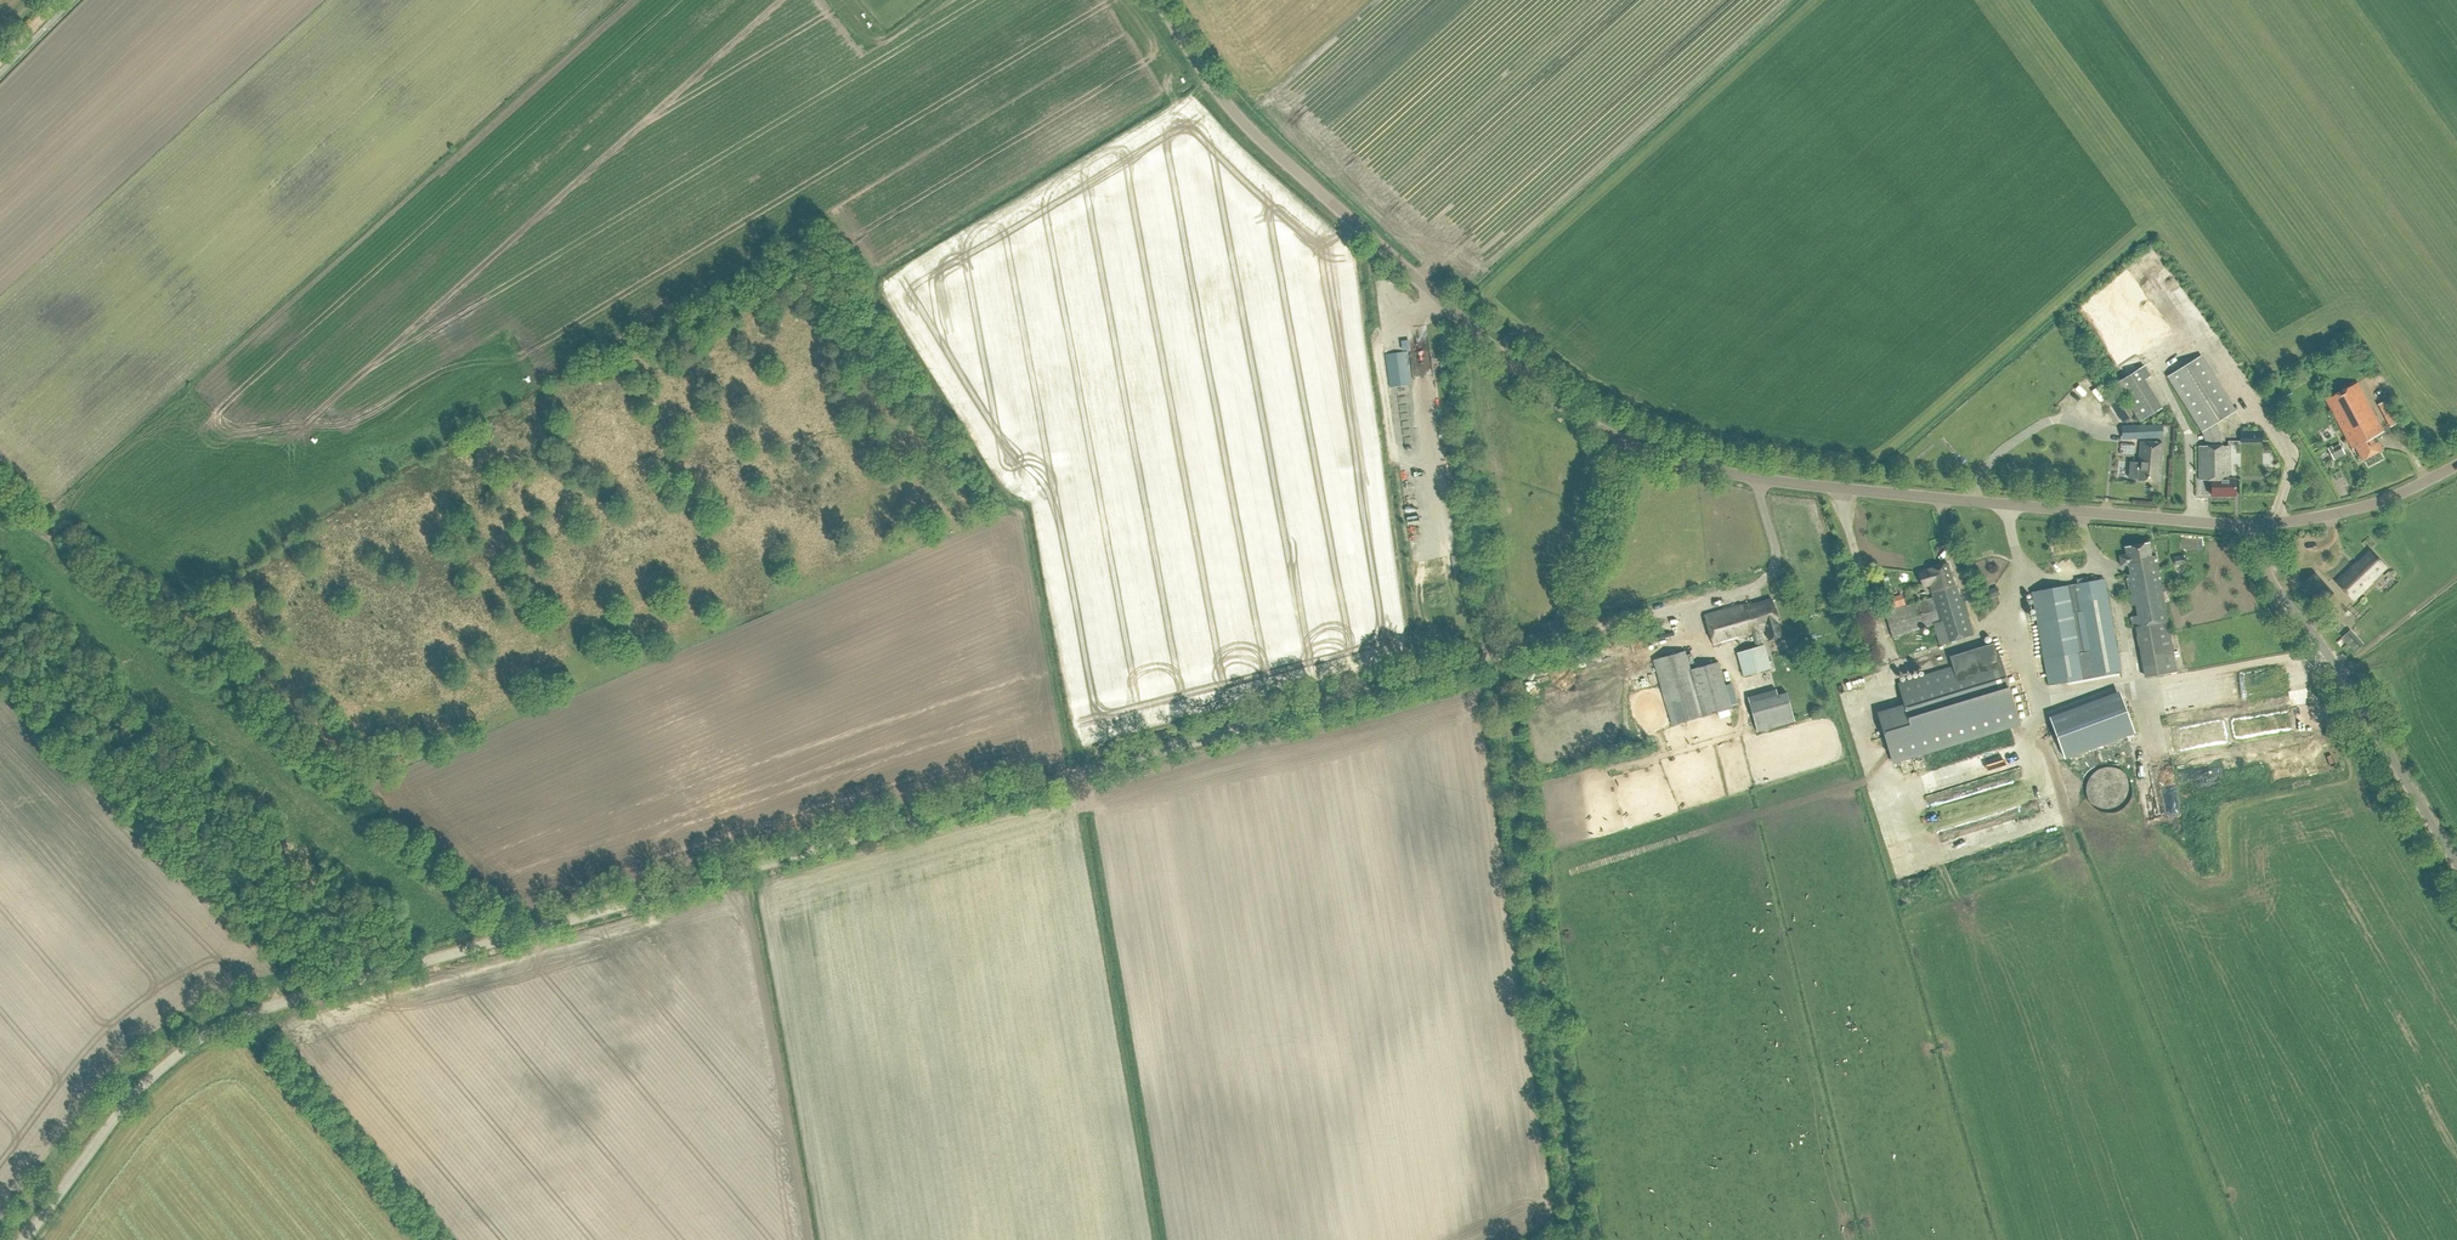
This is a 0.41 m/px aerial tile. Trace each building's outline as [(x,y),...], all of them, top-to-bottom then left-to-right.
[(1409,339),(1401,340),(1402,348),(1410,347),(1409,339)] [(2223,446),(2216,423),(2236,411),(2201,355),(2167,376),(2202,432),(2207,446),(2199,446),(2199,480),(2212,480),(2212,495),(2235,495),(2235,480),(2230,480),(2230,446),(2223,446)] [(2144,365),(2115,383),(2122,394),(2145,380),(2151,376),(2144,365)] [(2381,449),(2374,436),(2382,432),(2356,383),(2324,400),(2331,412),(2336,421),(2350,448),(2354,446),(2361,459),(2381,449)] [(2163,408),(2157,399),(2134,413),(2139,422),(2163,408)] [(2383,427),(2393,422),(2383,400),(2373,405),(2383,427)] [(2117,404),(2111,407),(2117,419),(2122,417),(2117,404)] [(2331,412),(2327,414),(2332,423),(2336,421),(2331,412)] [(2134,438),(2163,437),(2163,425),(2134,426),(2134,438)] [(2117,446),(2126,448),(2129,439),(2120,437),(2117,446)] [(2140,462),(2139,480),(2157,482),(2159,467),(2161,468),(2163,443),(2141,441),(2139,462),(2140,462)] [(2328,448),(2334,460),(2345,454),(2339,444),(2332,447),(2331,446),(2328,448)] [(2133,616),(2144,677),(2176,671),(2156,555),(2151,556),(2149,542),(2125,546),(2126,554),(2119,555),(2121,566),(2128,565),(2130,574),(2126,574),(2131,605),(2136,604),(2138,616),(2133,616)] [(2372,580),(2386,566),(2370,549),(2352,567),(2351,566),(2336,581),(2353,599),(2373,581),(2372,580)] [(2175,557),(2176,565),(2186,563),(2184,556),(2175,557)] [(1934,624),(1939,643),(1940,644),(1949,641),(1973,634),(1966,613),(1963,602),(1961,596),(1960,597),(1956,584),(1954,585),(1948,563),(1919,572),(1923,586),(1928,584),(1931,593),(1931,592),(1933,597),(1932,598),(1885,611),(1892,636),(1934,624)] [(2321,604),(2334,592),(2315,572),(2302,583),(2321,604)] [(2031,592),(2043,659),(2048,684),(2068,680),(2121,671),(2118,656),(2104,578),(2097,580),(2090,581),(2089,581),(2077,583),(2071,584),(2031,592)] [(1757,632),(1766,629),(1768,639),(1782,635),(1772,599),(1752,604),(1751,603),(1705,615),(1713,644),(1753,633),(1757,647),(1737,652),(1743,675),(1771,668),(1765,644),(1761,645),(1757,632)] [(2337,631),(2344,625),(2334,615),(2328,621),(2337,631)] [(2028,642),(2017,620),(2007,624),(2019,647),(2028,642)] [(2355,650),(2362,644),(2350,630),(2342,637),(2355,650)] [(1996,653),(1994,646),(1993,642),(1949,656),(1952,665),(1897,683),(1904,703),(1908,717),(1882,725),(1893,763),(2021,724),(1999,652),(1996,653)] [(1653,660),(1672,725),(1731,708),(1718,662),(1690,670),(1685,651),(1653,660)] [(1757,733),(1795,722),(1787,692),(1749,702),(1757,733)] [(2093,710),(2107,708),(2106,699),(2091,701),(2093,710)] [(2064,758),(2134,732),(2126,710),(2056,736),(2064,758)] [(2005,767),(2005,759),(1973,760),(1973,766),(1990,766),(1990,767),(2005,767)] [(1861,770),(1873,770),(1872,761),(1861,762),(1861,770)] [(1961,816),(1979,811),(1974,793),(1956,798),(1961,816)] [(1949,801),(1928,808),(1935,829),(1956,821),(1949,801)]
